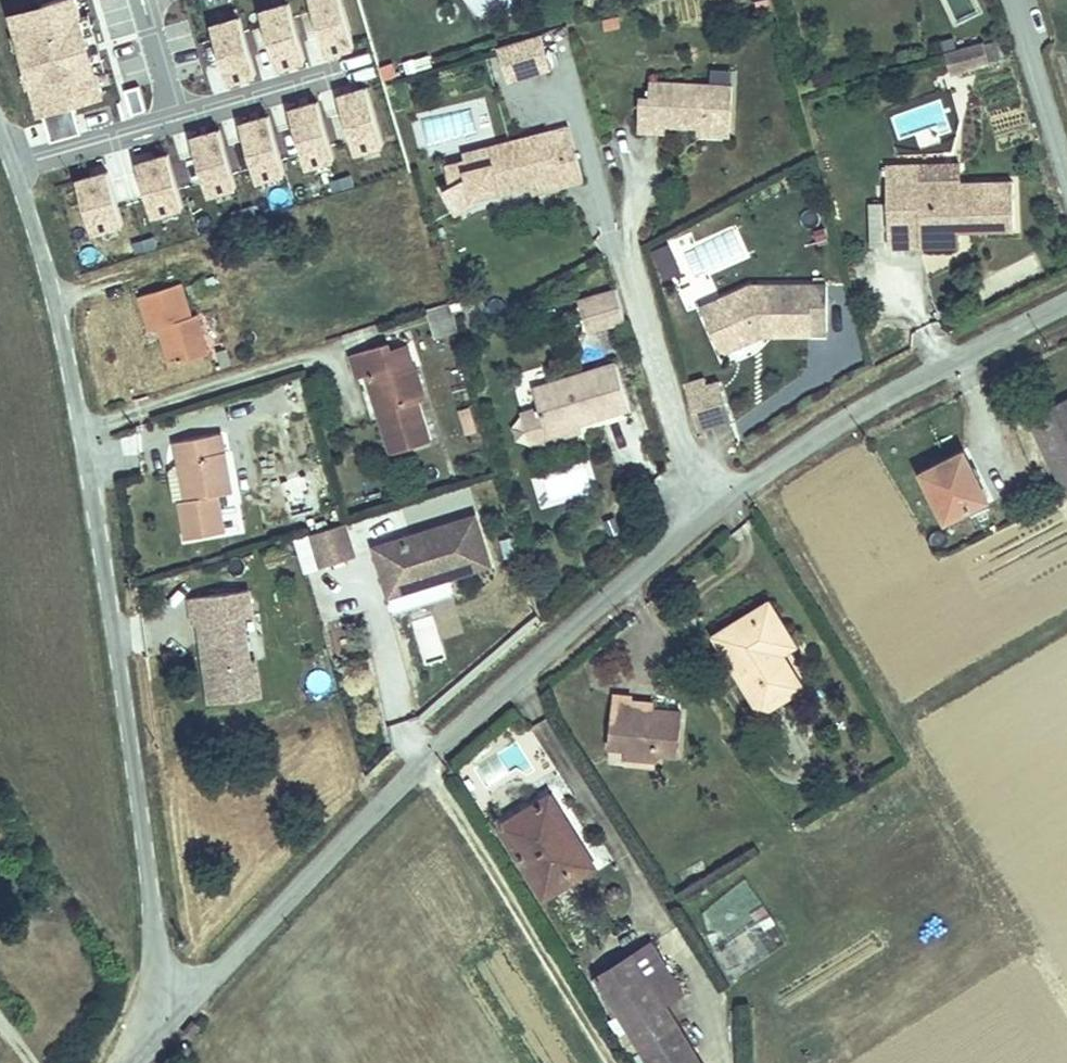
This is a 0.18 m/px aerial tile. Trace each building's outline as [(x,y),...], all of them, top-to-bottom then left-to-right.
[(13,16),(40,114),(104,96),(77,0),(69,0),(13,16)] [(326,52),(355,44),(343,0),(311,0),(326,52)] [(291,3),(262,11),(277,65),(306,57),(291,3)] [(243,19),(213,27),(228,81),(257,73),(243,19)] [(540,34),(497,47),(507,81),(559,65),(554,51),(546,54),(540,34)] [(1002,40),(982,45),(987,61),(1007,56),(1002,40)] [(982,42),(947,52),(953,74),(988,64),(987,61),(982,45),(982,42)] [(649,100),(639,99),(638,132),(665,133),(665,125),(698,127),(730,128),(732,86),(649,82),(649,100)] [(369,88),(339,96),(354,149),(383,141),(369,88)] [(319,102),(289,110),(304,164),(334,156),(319,102)] [(271,118),(241,126),(256,179),(285,171),(271,118)] [(569,127),(549,132),(555,158),(576,153),(569,127)] [(730,128),(698,127),(698,134),(730,135),(730,128)] [(222,131),(192,139),(207,193),(237,185),(222,131)] [(466,162),(446,166),(451,186),(443,190),(455,213),(477,202),(476,196),(498,191),(499,196),(532,187),(560,180),(561,186),(583,181),(576,153),(555,158),(549,132),(486,148),(491,166),(469,171),(466,162)] [(466,162),(469,171),(491,166),(486,148),(463,154),(466,162)] [(167,154),(138,163),(154,216),(183,207),(167,154)] [(919,166),(919,182),(961,181),(960,164),(919,166)] [(919,166),(886,167),(889,247),(921,246),(921,231),(962,230),(962,225),(971,224),(971,230),(1015,229),(1014,182),(961,184),(961,181),(919,182),(919,166)] [(107,171),(78,180),(94,233),(123,224),(107,171)] [(560,180),(532,187),(533,194),(561,186),(560,180)] [(887,205),(871,205),(872,248),(889,247),(887,205)] [(653,249),(665,285),(747,256),(736,224),(694,239),(693,235),(653,249)] [(921,231),(921,246),(960,245),(960,230),(921,231)] [(159,328),(171,366),(209,354),(197,315),(191,317),(181,283),(140,296),(151,331),(159,328)] [(751,286),(718,301),(725,317),(708,324),(721,353),(755,338),(755,329),(763,328),(763,334),(811,334),(811,305),(827,305),(827,286),(751,286)] [(578,300),(587,332),(625,321),(616,290),(578,300)] [(718,301),(701,308),(708,324),(725,317),(718,301)] [(426,310),(434,335),(457,328),(450,303),(426,310)] [(827,305),(811,305),(811,334),(828,334),(827,305)] [(580,307),(564,312),(568,326),(584,321),(580,307)] [(755,329),(755,338),(763,334),(763,328),(755,329)] [(381,419),(392,454),(430,442),(417,402),(425,399),(416,368),(397,374),(390,354),(387,344),(351,355),(358,379),(367,376),(374,374),(388,417),(381,419)] [(409,348),(390,354),(397,374),(416,368),(409,348)] [(227,350),(219,352),(223,367),(231,365),(227,350)] [(533,389),(539,409),(547,435),(578,425),(630,409),(616,364),(533,389)] [(374,374),(367,376),(381,419),(388,417),(374,374)] [(687,392),(708,386),(706,379),(685,385),(687,392)] [(687,392),(698,429),(731,419),(720,382),(708,386),(687,392)] [(1028,413),(1065,493),(1066,492),(1066,395),(1028,413)] [(471,408),(459,411),(466,435),(477,431),(471,408)] [(539,409),(523,414),(533,446),(580,431),(578,425),(547,435),(539,409)] [(176,442),(179,458),(168,471),(174,502),(179,501),(186,539),(225,532),(217,495),(232,493),(221,433),(176,442)] [(969,460),(927,479),(948,526),(990,507),(969,460)] [(533,484),(542,509),(595,492),(587,467),(533,484)] [(306,477),(287,482),(296,513),(315,508),(306,477)] [(287,482),(277,485),(286,517),(296,513),(287,482)] [(362,522),(368,542),(403,532),(397,512),(362,522)] [(475,517),(375,548),(390,596),(435,582),(434,578),(446,575),(447,578),(448,578),(490,565),(475,517)] [(344,524),(313,534),(322,565),(353,555),(344,524)] [(390,596),(393,604),(450,586),(448,578),(447,578),(446,575),(434,578),(435,582),(390,596)] [(201,623),(212,703),(261,697),(256,660),(250,661),(244,616),(251,615),(248,590),(192,598),(195,623),(201,623)] [(715,636),(760,711),(800,686),(779,652),(791,645),(766,605),(715,636)] [(681,754),(684,716),(633,712),(634,702),(617,700),(613,748),(628,749),(627,764),(659,767),(660,753),(681,754)] [(556,799),(506,831),(550,899),(600,867),(556,799)] [(768,914),(714,950),(733,978),(787,943),(768,914)] [(604,979),(656,1062),(686,1062),(702,1053),(642,956),(604,979)]
